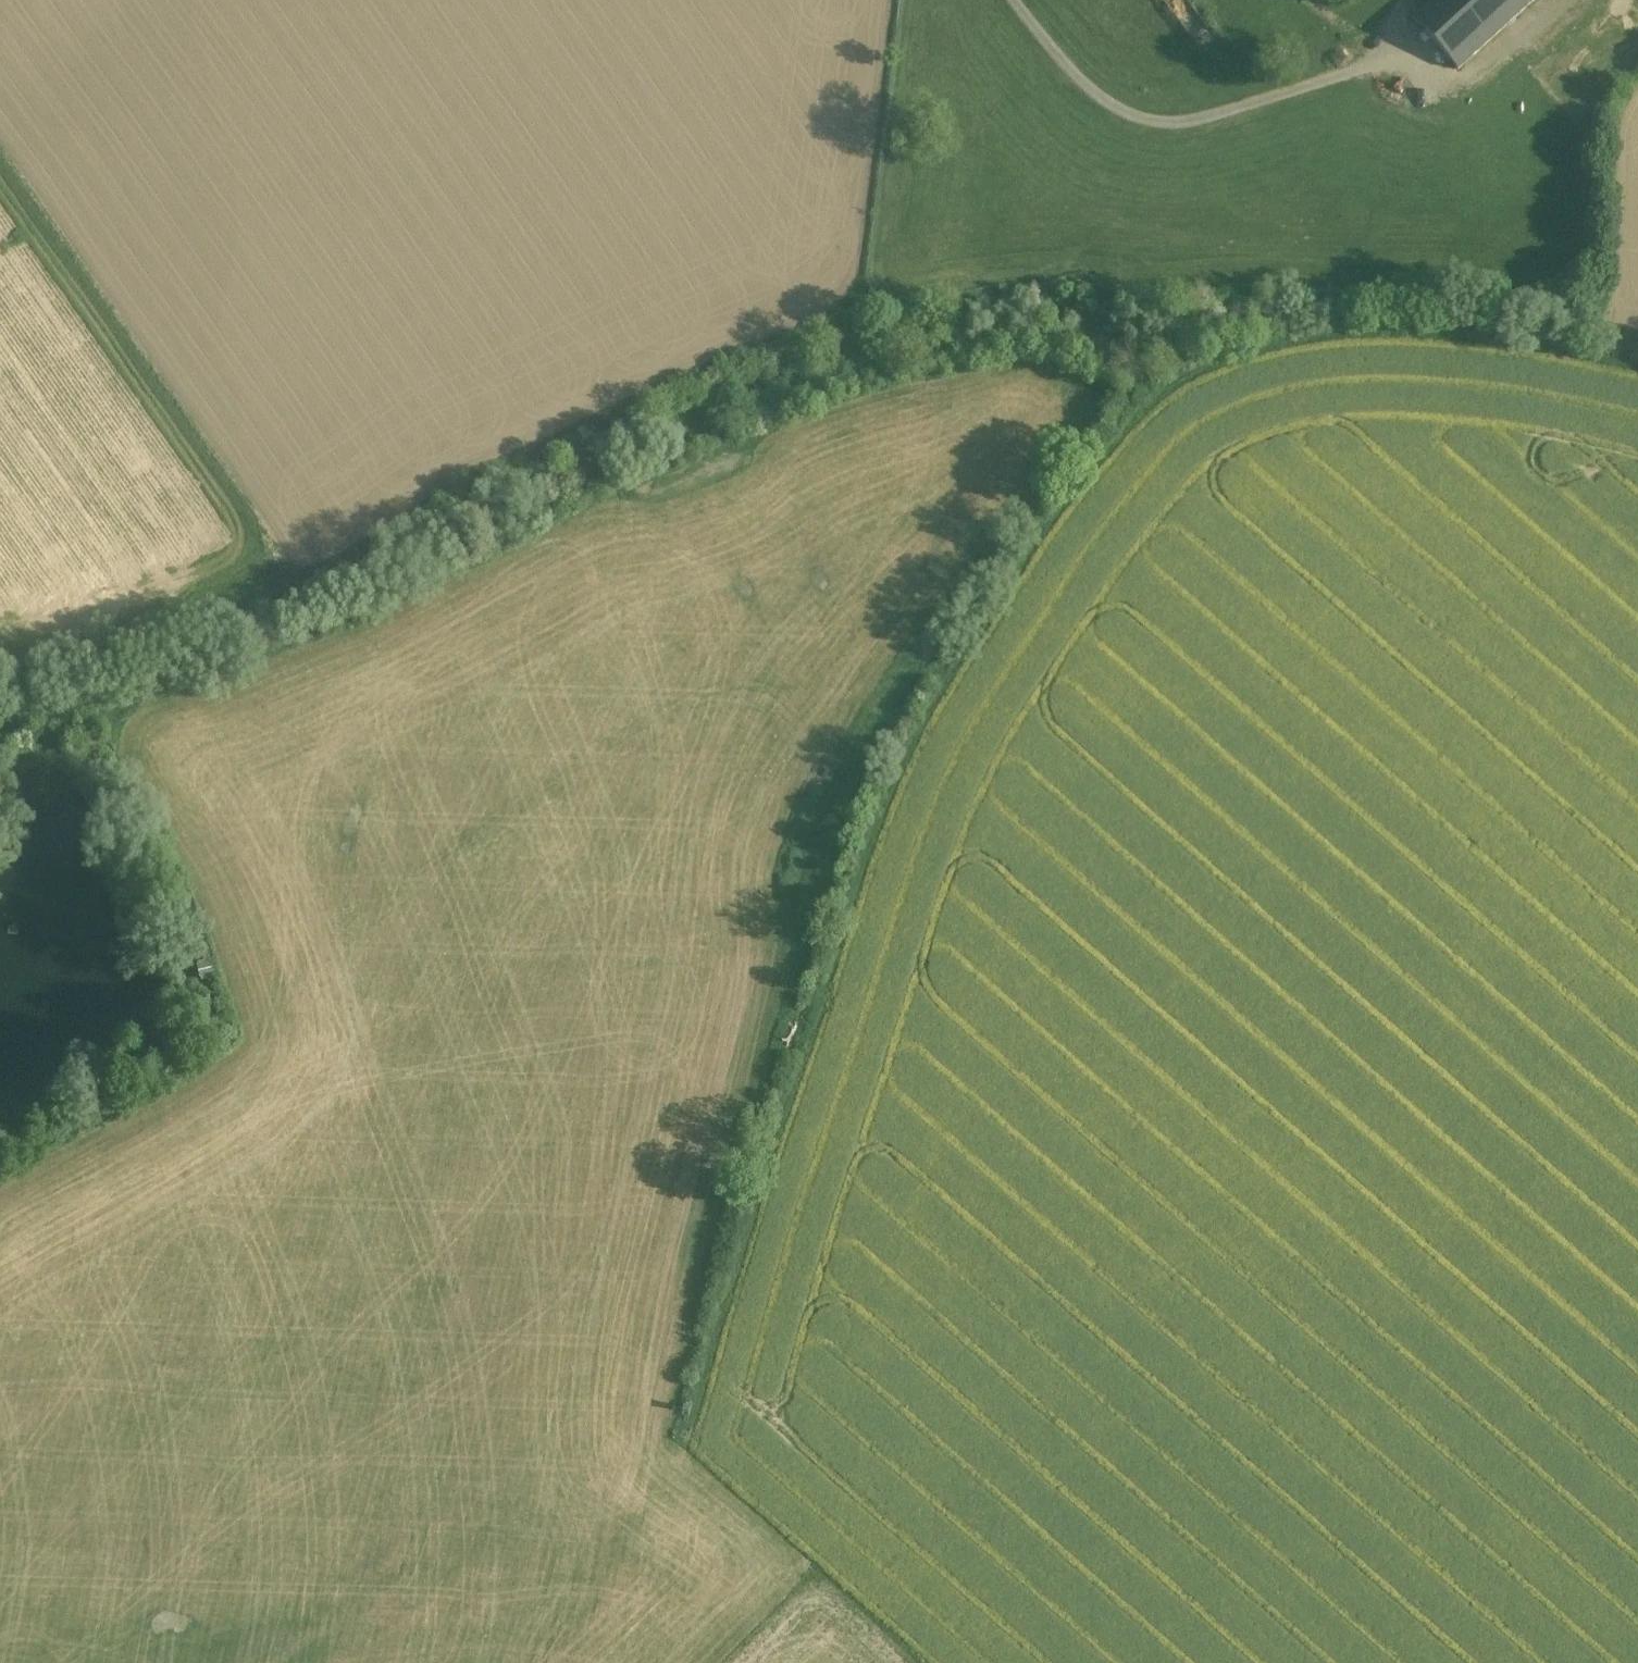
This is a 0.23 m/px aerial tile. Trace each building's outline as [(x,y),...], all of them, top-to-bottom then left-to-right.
[(1411,21),(1457,72),(1539,0),(1435,0),(1411,21)]
